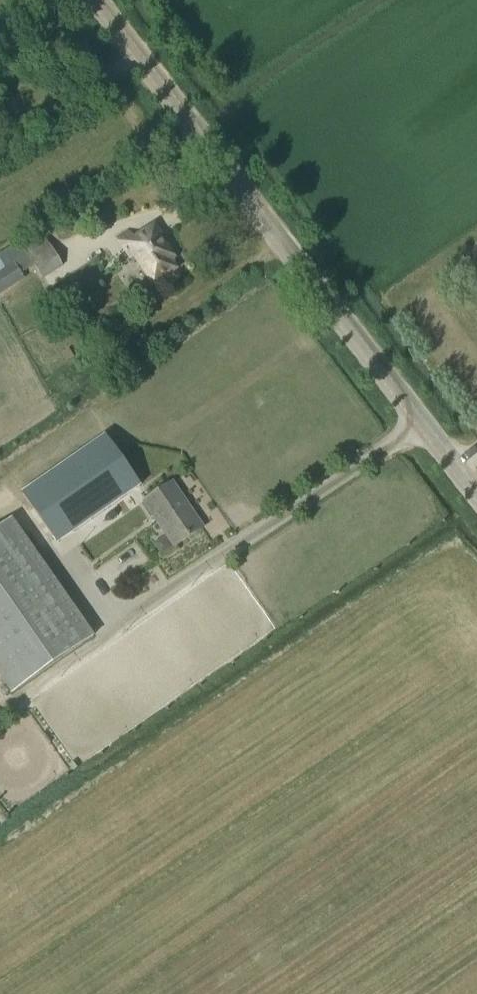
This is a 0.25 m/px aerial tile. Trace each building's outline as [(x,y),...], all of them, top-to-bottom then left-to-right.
[(24,240),(6,250),(0,253),(0,295),(25,280),(14,263),(26,256),(42,280),(63,267),(41,231),(24,240)] [(173,257),(159,236),(147,244),(140,234),(133,238),(128,231),(117,238),(130,257),(133,254),(152,283),(175,268),(170,259),(173,257)] [(105,437),(20,496),(28,508),(54,546),(139,486),(119,457),(105,437)] [(161,556),(173,548),(204,527),(174,481),(143,501),(165,536),(153,545),(161,556)] [(12,520),(0,528),(0,677),(11,693),(93,636),(12,520)]
